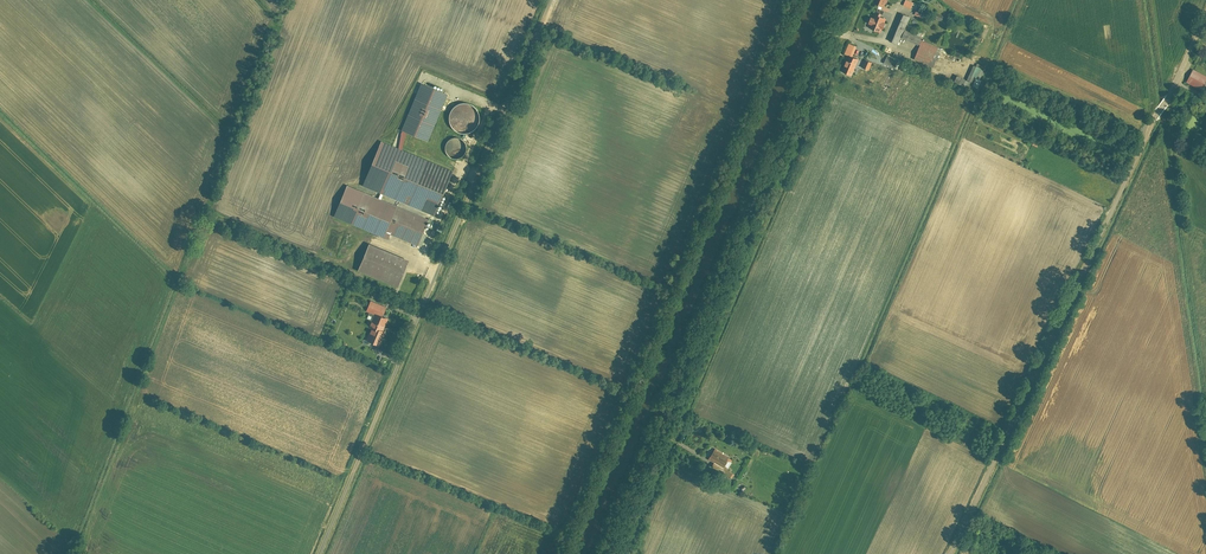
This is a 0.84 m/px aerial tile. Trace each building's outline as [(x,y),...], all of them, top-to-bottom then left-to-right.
[(924,18),(926,12),(917,9),(915,15),(924,18)] [(884,13),(877,10),(870,27),(883,31),(884,28),(886,28),(889,21),(887,21),(889,17),(883,15),(884,13)] [(912,16),(902,12),(890,40),(900,44),(912,16)] [(924,36),(907,29),(904,37),(920,44),(924,36)] [(943,48),(924,40),(916,59),(936,67),(943,48)] [(861,58),(851,55),(844,71),(854,75),(861,58)] [(901,60),(890,55),(886,62),(897,67),(901,60)] [(874,62),(867,59),(864,66),(871,70),(874,62)] [(987,67),(977,63),(976,65),(974,64),(967,78),(957,74),(953,83),(966,89),(969,83),(978,87),(987,67)] [(1193,68),(1186,81),(1203,90),(1205,85),(1205,75),(1193,68)] [(450,93),(423,82),(403,129),(430,140),(450,93)] [(452,122),(455,127),(459,130),(464,132),(469,132),(474,130),(478,127),(481,123),(482,119),(482,114),(480,110),(477,106),(473,103),(468,102),(463,102),(459,104),(455,108),(452,112),(452,117),(452,122)] [(451,156),(454,157),(457,158),(461,158),(464,156),(467,154),(468,151),(469,147),(468,144),(466,141),(464,139),(460,137),(457,137),(453,138),(450,140),(448,143),(447,146),(448,150),(449,153),(451,156)] [(1040,141),(1035,138),(1032,144),(1038,146),(1040,141)] [(455,170),(383,140),(364,185),(436,215),(455,170)] [(431,219),(349,185),(336,216),(390,239),(392,234),(419,245),(431,219)] [(412,259),(372,243),(360,270),(401,287),(412,259)] [(388,306),(372,300),(368,311),(375,313),(384,317),(388,306)] [(384,317),(375,313),(370,326),(373,327),(368,340),(382,346),(388,331),(385,330),(390,319),(384,317)] [(734,459),(715,448),(708,460),(713,463),(711,466),(729,478),(733,472),(728,469),(734,459)]
